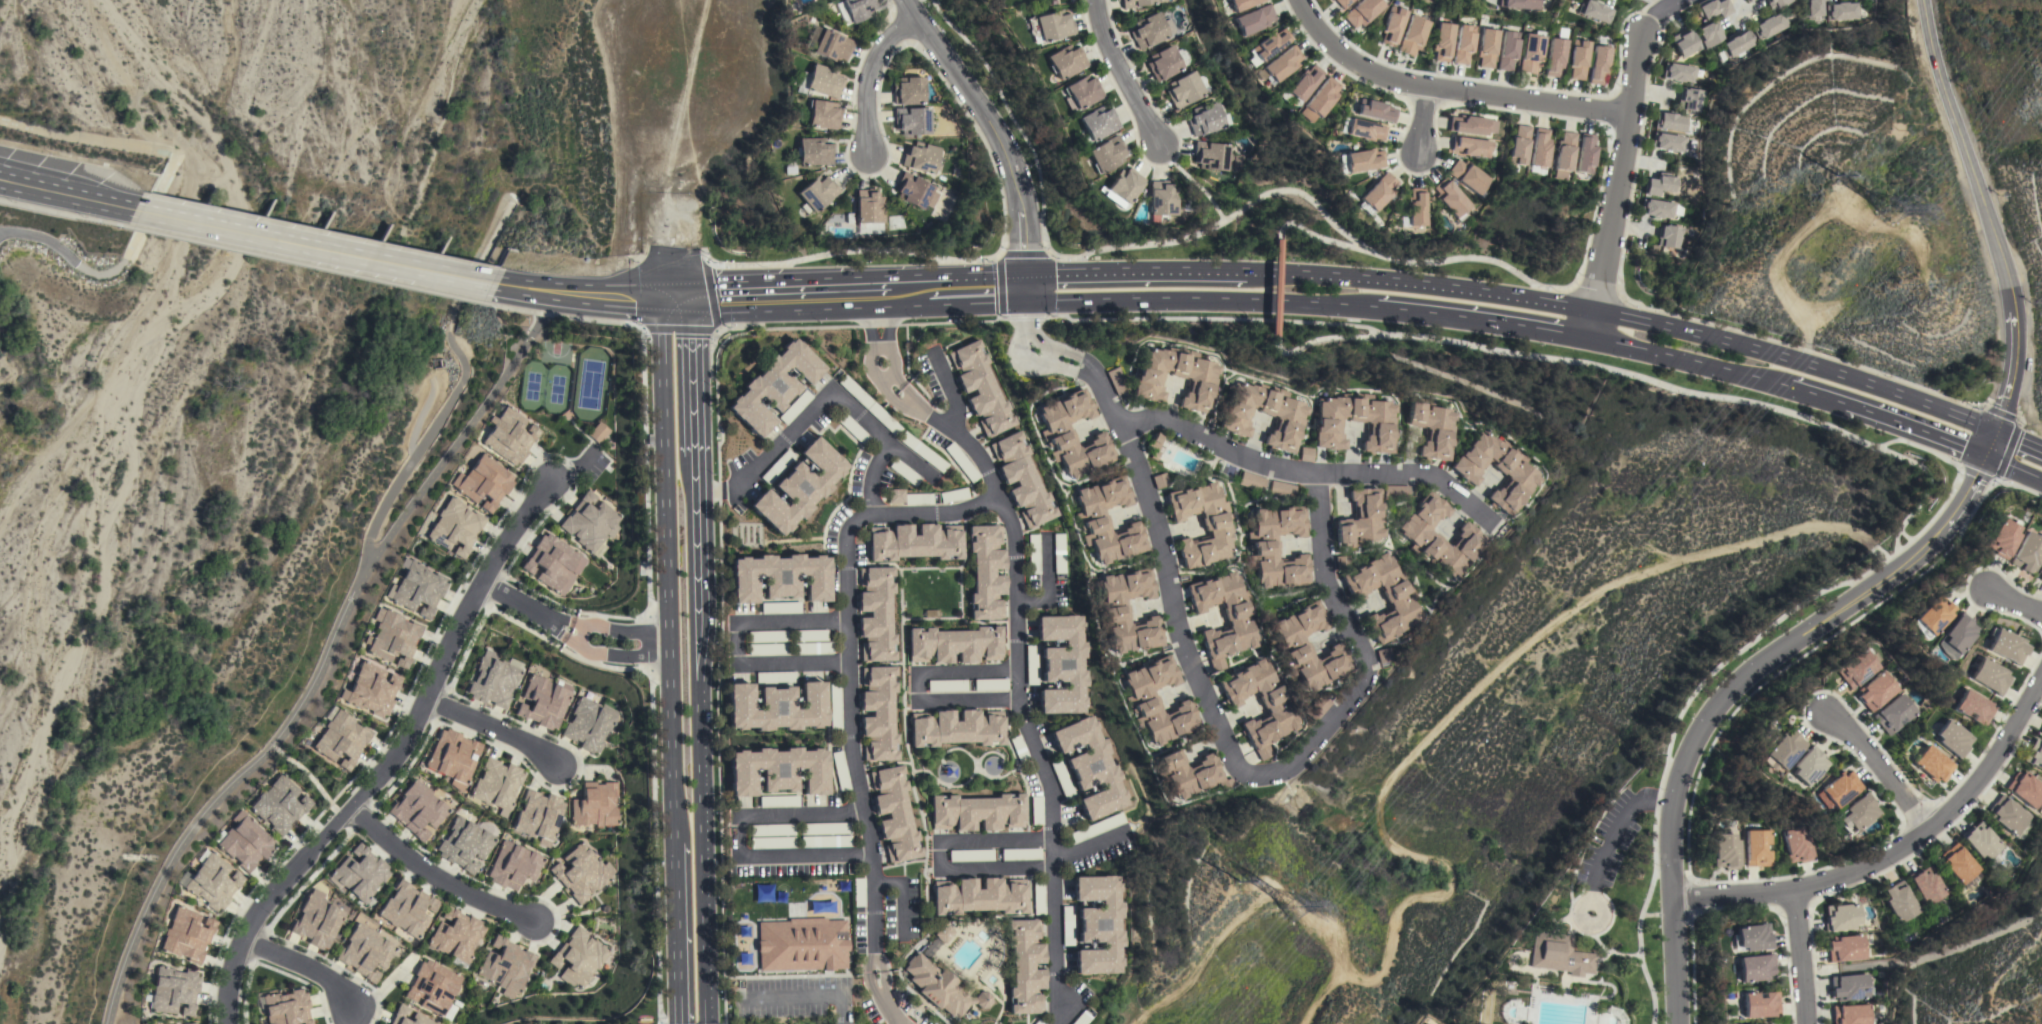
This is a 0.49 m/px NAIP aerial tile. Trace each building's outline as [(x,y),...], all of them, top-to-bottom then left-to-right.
[(841,1),(840,0),(875,0),(877,6),(871,9),(873,14),(866,18),(866,17),(851,23),(850,22),(843,26),(834,4),(841,1)] [(1122,9),(1121,0),(1156,0),(1157,3),(1136,6),(1136,7),(1122,9)] [(1228,5),(1226,0),(1265,0),(1233,12),(1231,8),(1229,5),(1228,5)] [(1353,0),(1354,0),(1342,10),(1334,0),(1353,0)] [(1343,17),(1361,0),(1385,0),(1386,1),(1383,5),(1383,6),(1369,19),(1370,19),(1362,26),(1359,23),(1354,29),(1343,17)] [(1498,6),(1499,0),(1538,0),(1537,10),(1498,6)] [(1582,4),(1584,0),(1587,0),(1593,2),(1603,5),(1602,6),(1612,10),(1607,25),(1602,23),(1602,22),(1579,14),(1575,13),(1579,3),(1582,4)] [(1694,5),(1703,0),(1708,0),(1714,0),(1715,2),(1719,0),(1728,0),(1733,11),(1720,17),(1718,13),(1704,20),(1702,16),(1700,17),(1699,15),(1698,16),(1696,11),(1697,11),(1694,5)] [(1769,3),(1768,0),(1794,0),(1775,11),(1774,9),(1772,10),(1769,3)] [(1810,4),(1809,0),(1829,0),(1829,1),(1823,2),(1824,15),(1820,16),(1820,18),(1818,18),(1818,20),(1811,20),(1811,19),(1810,19),(1809,17),(1806,17),(1805,5),(1810,4)] [(1849,2),(1849,3),(1858,2),(1859,7),(1862,7),(1863,17),(1829,20),(1828,5),(1839,4),(1839,3),(1849,2)] [(1269,4),(1275,19),(1268,22),(1269,25),(1259,29),(1258,29),(1241,36),(1237,27),(1236,28),(1232,18),(1269,4)] [(1394,44),(1393,48),(1379,43),(1383,33),(1380,32),(1390,6),(1406,11),(1394,44)] [(1062,9),(1063,14),(1066,13),(1066,14),(1069,13),(1070,20),(1071,20),(1075,33),(1063,37),(1063,36),(1034,44),(1032,35),(1030,35),(1029,34),(1029,33),(1029,32),(1029,30),(1030,28),(1027,18),(1030,18),(1030,19),(1035,18),(1034,17),(1062,9)] [(1138,50),(1134,40),(1133,41),(1129,32),(1133,31),(1132,29),(1136,28),(1134,23),(1144,19),(1143,18),(1158,11),(1169,36),(1138,50)] [(1754,27),(1763,22),(1763,21),(1772,16),(1773,17),(1781,12),(1783,16),(1786,15),(1792,24),(1788,26),(1787,26),(1761,41),(1754,27)] [(1410,14),(1420,18),(1420,19),(1428,22),(1422,40),(1422,41),(1419,51),(1415,49),(1412,57),(1408,55),(1397,51),(1410,14)] [(1722,31),(1722,32),(1725,38),(1705,48),(1701,41),(1703,40),(1700,35),(1699,35),(1696,30),(1712,21),(1716,19),(1722,31)] [(1452,25),(1447,62),(1434,60),(1435,51),(1432,51),(1432,45),(1433,45),(1436,23),(1452,25)] [(1453,63),(1458,24),(1474,26),(1471,54),(1468,54),(1467,65),(1453,63)] [(823,28),(854,42),(848,55),(847,55),(845,61),(840,58),(837,64),(812,52),(823,28)] [(1250,55),(1247,51),(1272,33),(1273,35),(1283,28),(1291,39),(1287,42),(1287,41),(1252,67),(1247,60),(1250,58),(1250,55)] [(1689,28),(1700,48),(1682,59),(1671,38),(1672,38),(1671,36),(1678,33),(1678,34),(1689,28)] [(1478,66),(1479,57),(1476,57),(1477,45),(1478,45),(1480,29),(1496,31),(1492,68),(1478,66)] [(1732,39),(1731,38),(1735,36),(1735,37),(1744,32),(1745,32),(1750,29),(1758,42),(1749,48),(1751,51),(1740,57),(1742,59),(1732,65),(1723,50),(1726,48),(1724,44),(1732,39)] [(1502,30),(1518,33),(1514,61),(1512,61),(1511,72),(1496,70),(1502,30)] [(1523,33),(1533,34),(1533,31),(1543,32),(1542,37),(1543,37),(1539,62),(1540,62),(1540,67),(1535,66),(1534,74),(1529,73),(1530,73),(1518,71),(1523,33)] [(1565,40),(1563,57),(1564,57),(1562,68),(1559,68),(1557,77),(1544,75),(1549,38),(1565,40)] [(1569,78),(1570,68),(1568,68),(1571,40),(1588,42),(1583,80),(1569,78)] [(1155,82),(1146,63),(1151,60),(1149,56),(1171,44),(1183,68),(1155,82)] [(1302,57),(1296,62),(1298,66),(1290,72),(1289,71),(1270,85),(1264,78),(1260,81),(1254,73),(1293,44),(1302,57)] [(1058,80),(1054,72),(1052,73),(1048,66),(1050,65),(1045,57),(1059,49),(1060,50),(1069,45),(1072,49),(1075,47),(1075,48),(1079,46),(1083,54),(1082,55),(1087,64),(1058,80)] [(1606,76),(1602,76),(1601,85),(1588,83),(1592,46),(1598,46),(1604,46),(1604,47),(1609,48),(1606,76)] [(1664,62),(1698,67),(1696,79),(1693,78),(1692,82),(1683,81),(1682,82),(1672,81),(1672,79),(1662,78),(1664,62)] [(805,90),(812,64),(838,71),(836,77),(840,78),(839,79),(843,80),(841,89),(840,88),(837,99),(805,90)] [(1300,102),(1292,96),(1291,97),(1285,93),(1303,71),(1305,73),(1312,64),(1323,72),(1300,102)] [(1193,70),(1205,93),(1187,103),(1187,104),(1175,110),(1168,97),(1166,91),(1168,90),(1168,89),(1170,88),(1168,83),(1193,70)] [(1077,110),(1068,94),(1066,96),(1062,88),(1086,75),(1088,79),(1089,78),(1090,79),(1094,77),(1098,85),(1098,86),(1103,95),(1077,110)] [(1327,76),(1340,86),(1335,93),(1338,95),(1331,103),(1331,102),(1319,117),(1316,115),(1310,123),(1298,113),(1303,107),(1327,76)] [(897,105),(897,104),(893,104),(892,82),(899,82),(899,78),(923,77),(924,84),(923,84),(924,104),(897,105)] [(1682,87),(1705,91),(1704,97),(1702,97),(1700,112),(1677,108),(1679,99),(1680,99),(1682,87)] [(1356,115),(1359,98),(1387,104),(1386,107),(1396,109),(1393,123),(1356,115)] [(810,109),(808,108),(809,100),(811,101),(811,99),(836,103),(835,108),(841,109),(840,119),(839,119),(837,130),(807,126),(810,109)] [(1193,136),(1190,126),(1189,126),(1186,118),(1190,117),(1189,116),(1194,115),(1192,109),(1216,101),(1224,127),(1193,136)] [(1084,144),(1081,138),(1086,135),(1078,118),(1101,106),(1104,111),(1107,109),(1108,109),(1111,108),(1115,116),(1114,116),(1119,126),(1084,144)] [(929,108),(929,134),(909,134),(909,135),(901,135),(901,130),(898,130),(895,130),(895,123),(894,123),(894,109),(929,108)] [(1656,112),(1672,114),(1672,113),(1677,114),(1677,115),(1686,117),(1686,121),(1689,122),(1687,133),(1654,127),(1656,112)] [(1450,116),(1459,118),(1460,115),(1488,119),(1488,120),(1498,121),(1496,134),(1486,132),(1486,136),(1453,131),(1448,130),(1450,116)] [(1386,127),(1383,140),(1374,138),(1373,142),(1362,139),(1362,138),(1345,134),(1346,130),(1347,122),(1348,123),(1349,118),(1386,127)] [(1525,165),(1515,164),(1508,163),(1512,135),(1515,135),(1516,125),(1530,126),(1525,165)] [(1546,168),(1546,170),(1537,169),(1538,167),(1530,165),(1535,128),(1549,130),(1547,139),(1551,139),(1546,168)] [(1562,132),(1576,133),(1571,171),(1567,170),(1566,180),(1553,178),(1557,152),(1556,152),(1557,140),(1561,141),(1562,132)] [(1651,148),(1653,132),(1686,137),(1685,149),(1682,148),(1681,152),(1651,148)] [(1581,133),(1595,135),(1593,146),(1596,147),(1592,174),(1586,173),(1586,172),(1576,171),(1581,133)] [(1123,147),(1123,148),(1126,153),(1121,156),(1123,161),(1118,164),(1117,163),(1098,174),(1098,173),(1096,174),(1091,165),(1093,163),(1086,151),(1116,134),(1123,147)] [(1491,142),(1489,158),(1461,154),(1461,152),(1451,150),(1453,136),(1491,142)] [(825,138),(825,144),(833,144),(833,153),(832,153),(832,164),(825,164),(825,165),(799,165),(799,156),(796,156),(796,148),(799,148),(798,138),(825,138)] [(940,148),(933,174),(901,165),(904,155),(903,154),(905,146),(908,147),(909,146),(913,147),(915,141),(940,148)] [(1229,145),(1229,148),(1229,153),(1231,154),(1233,156),(1232,159),(1230,161),(1228,161),(1226,171),(1198,168),(1199,163),(1193,162),(1194,156),(1193,156),(1195,142),(1229,145)] [(1346,173),(1344,163),(1345,163),(1344,154),(1363,150),(1373,148),(1374,152),(1382,150),(1384,166),(1346,173)] [(1447,172),(1457,159),(1464,164),(1466,161),(1474,167),(1474,168),(1489,179),(1484,186),(1485,187),(1478,195),(1447,172)] [(1123,210),(1102,196),(1106,190),(1106,189),(1120,168),(1124,171),(1128,166),(1136,172),(1135,173),(1144,179),(1123,210)] [(938,194),(931,208),(924,205),(922,210),(897,197),(899,192),(894,190),(897,184),(897,183),(903,171),(933,187),(931,191),(938,194)] [(1385,171),(1394,180),(1394,179),(1398,183),(1394,186),(1397,189),(1387,199),(1386,198),(1368,216),(1361,209),(1360,209),(1357,206),(1357,204),(1360,201),(1358,199),(1385,171)] [(1644,194),(1646,179),(1657,180),(1658,175),(1663,176),(1675,177),(1675,178),(1677,178),(1676,179),(1678,180),(1677,186),(1676,186),(1675,188),(1673,188),(1673,192),(1658,190),(1657,196),(1644,194)] [(817,176),(821,180),(824,177),(826,176),(830,181),(831,180),(840,191),(830,200),(829,199),(814,213),(813,211),(808,216),(800,207),(805,203),(797,193),(817,176)] [(1470,205),(1463,212),(1466,215),(1459,221),(1443,204),(1442,205),(1435,196),(1438,193),(1433,187),(1444,177),(1470,205)] [(1161,182),(1161,181),(1170,181),(1170,189),(1177,189),(1177,202),(1176,202),(1176,215),(1167,215),(1167,218),(1159,218),(1159,215),(1148,215),(1149,189),(1150,189),(1150,181),(1161,182)] [(1425,225),(1420,226),(1416,226),(1416,228),(1408,228),(1407,197),(1410,197),(1410,188),(1423,187),(1425,225)] [(858,234),(858,223),(857,223),(856,189),(876,189),(876,192),(877,192),(877,197),(883,197),(884,222),(883,222),(883,233),(858,234)] [(1642,198),(1675,204),(1673,215),(1670,215),(1669,219),(1659,217),(1659,218),(1649,217),(1650,216),(1639,214),(1642,198)] [(1658,238),(1656,238),(1659,225),(1664,226),(1664,224),(1682,228),(1681,234),(1681,233),(1678,249),(1657,245),(1658,238)] [(824,368),(808,385),(803,380),(800,383),(795,377),(792,380),(800,388),(793,396),(791,394),(782,403),(784,405),(777,413),(768,405),(766,407),(772,413),(769,416),(774,421),(758,438),(754,434),(753,435),(747,428),(748,428),(738,419),(737,420),(730,412),(731,412),(726,407),(731,403),(729,402),(735,395),(737,397),(745,389),(741,386),(749,379),(749,380),(753,376),(755,378),(764,369),(762,366),(766,362),(765,361),(772,354),(775,357),(782,349),(781,348),(787,342),(788,343),(793,338),(797,342),(797,341),(805,349),(824,368)] [(947,353),(978,339),(982,347),(981,347),(984,354),(984,353),(989,363),(986,364),(1002,402),(1006,400),(1010,409),(1009,409),(1012,416),(1013,415),(1017,424),(991,435),(990,435),(985,437),(978,421),(981,419),(979,414),(975,416),(975,415),(973,416),(971,410),(966,399),(974,396),(971,390),(963,393),(958,382),(959,382),(956,376),(960,374),(958,368),(955,370),(947,353)] [(1133,395),(1134,388),(1137,375),(1139,376),(1145,351),(1150,353),(1151,348),(1160,351),(1160,349),(1169,351),(1170,347),(1177,349),(1176,352),(1182,353),(1183,349),(1188,350),(1187,354),(1189,354),(1190,350),(1201,353),(1199,359),(1210,362),(1211,361),(1215,362),(1215,365),(1220,367),(1218,374),(1216,374),(1215,379),(1216,379),(1214,386),(1212,386),(1210,393),(1212,393),(1211,399),(1212,400),(1208,414),(1204,413),(1203,414),(1199,413),(1199,412),(1196,411),(1196,412),(1187,409),(1178,407),(1181,397),(1184,397),(1186,392),(1187,392),(1188,386),(1187,386),(1189,379),(1184,377),(1183,379),(1176,377),(1176,376),(1171,375),(1171,373),(1166,372),(1163,381),(1160,391),(1164,392),(1162,403),(1152,400),(1152,402),(1144,400),(1144,398),(1133,395)] [(1106,372),(1118,366),(1129,389),(1116,395),(1106,372)] [(873,401),(865,409),(838,383),(845,375),(873,401)] [(1219,428),(1221,421),(1221,420),(1223,413),(1225,409),(1226,409),(1235,385),(1240,387),(1242,383),(1250,386),(1251,384),(1259,387),(1260,383),(1268,385),(1267,389),(1272,391),(1273,387),(1278,388),(1277,391),(1279,392),(1280,389),(1291,392),(1288,398),(1299,402),(1300,402),(1305,403),(1304,406),(1309,408),(1306,416),(1304,415),(1302,419),(1303,420),(1301,427),(1299,426),(1298,431),(1300,432),(1298,437),(1297,437),(1296,440),(1297,440),(1292,454),(1287,452),(1287,453),(1283,451),(1280,450),(1273,448),(1272,451),(1268,449),(1270,446),(1263,444),(1267,434),(1270,435),(1272,430),(1273,430),(1275,425),(1274,425),(1276,417),(1272,415),(1271,417),(1264,414),(1264,413),(1258,411),(1259,409),(1254,408),(1251,417),(1250,416),(1247,427),(1251,428),(1247,438),(1240,435),(1239,437),(1230,433),(1230,432),(1219,428)] [(1049,453),(1055,451),(1052,445),(1047,447),(1045,443),(1049,442),(1048,439),(1044,441),(1039,432),(1046,429),(1043,422),(1042,423),(1038,414),(1040,412),(1038,407),(1045,404),(1046,406),(1050,404),(1050,403),(1056,400),(1057,401),(1065,398),(1064,396),(1082,387),(1088,399),(1088,398),(1092,407),(1091,407),(1095,415),(1086,420),(1084,416),(1067,425),(1069,429),(1070,429),(1074,436),(1073,436),(1075,441),(1074,441),(1077,447),(1078,446),(1081,452),(1092,447),(1089,441),(1094,438),(1093,435),(1102,430),(1106,439),(1107,439),(1110,447),(1109,447),(1111,450),(1113,454),(1115,459),(1094,469),(1093,467),(1088,469),(1089,471),(1082,474),(1082,472),(1078,474),(1079,476),(1071,479),(1068,474),(1066,475),(1064,471),(1059,460),(1054,463),(1049,453)] [(786,425),(778,418),(804,389),(812,397),(786,425)] [(1314,447),(1315,440),(1315,439),(1316,427),(1318,427),(1318,418),(1319,418),(1320,401),(1325,402),(1325,398),(1334,398),(1335,397),(1343,398),(1343,394),(1352,395),(1352,398),(1357,398),(1357,393),(1375,395),(1375,401),(1386,402),(1386,401),(1391,401),(1391,404),(1396,405),(1396,413),(1394,413),(1393,418),(1394,418),(1394,425),(1392,425),(1392,430),(1395,430),(1394,437),(1393,437),(1393,438),(1392,453),(1387,453),(1387,454),(1383,454),(1383,453),(1379,452),(1379,453),(1373,452),(1372,455),(1368,455),(1368,452),(1362,451),(1362,441),(1366,441),(1367,435),(1368,435),(1369,423),(1368,423),(1368,422),(1362,422),(1362,423),(1354,422),(1354,421),(1349,421),(1349,419),(1344,419),(1343,428),(1342,428),(1342,439),(1345,439),(1345,449),(1337,449),(1337,450),(1327,450),(1327,448),(1314,447)] [(1455,421),(1453,421),(1452,425),(1454,426),(1453,433),(1450,433),(1450,438),(1452,438),(1448,461),(1442,460),(1442,461),(1439,460),(1439,459),(1436,459),(1435,459),(1429,458),(1428,461),(1424,460),(1424,457),(1418,456),(1420,446),(1423,446),(1424,440),(1425,441),(1427,429),(1414,426),(1414,425),(1408,424),(1409,419),(1408,419),(1411,402),(1415,403),(1416,399),(1419,400),(1419,398),(1437,401),(1435,407),(1447,409),(1452,409),(1452,412),(1457,413),(1455,421)] [(902,428),(894,437),(866,410),(874,402),(902,428)] [(526,420),(522,426),(521,426),(519,430),(527,436),(529,432),(527,430),(530,424),(541,432),(537,437),(536,436),(526,450),(527,451),(518,464),(516,462),(513,465),(485,446),(484,447),(481,444),(482,443),(480,442),(493,424),(488,421),(492,415),(496,418),(505,406),(509,408),(510,407),(513,409),(512,411),(526,420)] [(870,438),(863,446),(834,418),(842,410),(870,438)] [(598,444),(587,435),(599,421),(609,430),(598,444)] [(1044,493),(1048,491),(1052,500),(1048,502),(1051,508),(1054,506),(1058,515),(1037,524),(1038,526),(1031,529),(1030,527),(1027,528),(1020,512),(1023,511),(1021,505),(1017,507),(1016,507),(1015,507),(1012,501),(1012,500),(1008,490),(1016,486),(1013,481),(1005,485),(1000,473),(1001,473),(998,467),(1002,465),(1000,459),(997,460),(989,444),(994,442),(1020,430),(1023,438),(1022,439),(1025,445),(1026,445),(1030,454),(1027,455),(1044,493)] [(949,464),(942,473),(897,440),(904,431),(949,464)] [(1511,517),(1506,513),(1505,514),(1503,512),(1503,511),(1495,505),(1493,507),(1490,505),(1492,502),(1486,498),(1493,489),(1496,491),(1499,488),(1500,488),(1503,484),(1508,477),(1504,474),(1503,475),(1497,470),(1498,469),(1493,466),(1495,464),(1490,461),(1485,468),(1484,467),(1480,472),(1481,472),(1477,476),(1480,478),(1473,486),(1468,482),(1467,483),(1459,476),(1460,475),(1450,467),(1455,461),(1463,451),(1465,453),(1480,433),(1484,436),(1487,433),(1494,439),(1495,437),(1502,443),(1504,440),(1510,445),(1509,447),(1513,451),(1516,448),(1519,451),(1518,453),(1519,455),(1521,452),(1530,459),(1526,464),(1535,471),(1539,474),(1537,476),(1542,479),(1536,486),(1534,485),(1531,488),(1532,489),(1528,495),(1526,493),(1522,498),(1525,500),(1521,505),(1520,505),(1511,517)] [(835,455),(835,454),(843,462),(842,463),(846,466),(842,470),(843,472),(837,478),(836,477),(828,485),(831,487),(824,495),(823,494),(819,498),(817,496),(809,505),(811,507),(807,512),(801,519),(798,517),(790,525),(792,526),(786,533),(784,531),(780,535),(776,532),(768,525),(769,525),(759,516),(752,510),(753,510),(749,506),(753,500),(759,494),(765,488),(770,493),(772,491),(779,497),(781,494),(773,486),(780,478),(782,480),(790,470),(789,469),(796,461),(804,469),(807,466),(801,461),(804,458),(799,453),(804,447),(810,440),(810,441),(815,436),(835,455)] [(980,476),(971,483),(943,448),(952,441),(980,476)] [(1313,448),(1312,462),(1300,461),(1301,447),(1313,448)] [(787,449),(795,456),(768,485),(760,477),(787,449)] [(504,495),(503,494),(496,503),(497,504),(493,508),(494,509),(490,514),(480,506),(484,500),(487,503),(489,500),(481,494),(479,497),(475,503),(461,493),(460,494),(456,491),(457,489),(450,484),(458,472),(464,476),(481,453),(482,454),(483,453),(489,457),(488,458),(513,477),(510,480),(513,482),(504,495)] [(921,478),(915,487),(888,466),(895,458),(921,478)] [(1169,485),(1155,489),(1151,477),(1165,473),(1169,485)] [(1124,557),(1123,554),(1118,556),(1119,558),(1112,560),(1112,559),(1107,561),(1108,562),(1100,565),(1098,560),(1096,561),(1094,556),(1095,556),(1091,544),(1085,546),(1082,536),(1086,535),(1084,529),(1080,530),(1079,526),(1081,525),(1080,523),(1078,524),(1074,514),(1080,512),(1077,502),(1076,502),(1074,496),(1077,495),(1075,490),(1083,487),(1084,489),(1088,488),(1088,487),(1095,484),(1096,486),(1103,484),(1102,482),(1121,475),(1123,480),(1124,480),(1125,484),(1128,494),(1131,493),(1133,497),(1129,498),(1131,504),(1121,507),(1120,504),(1115,506),(1114,505),(1109,507),(1110,507),(1103,510),(1108,522),(1107,522),(1109,528),(1108,528),(1109,532),(1110,533),(1128,527),(1127,524),(1137,520),(1139,527),(1142,526),(1143,530),(1140,531),(1143,541),(1144,541),(1145,544),(1146,550),(1124,557)] [(1181,557),(1180,558),(1178,550),(1179,549),(1177,539),(1187,537),(1188,541),(1193,539),(1193,540),(1199,539),(1199,538),(1209,535),(1208,530),(1204,531),(1203,526),(1202,526),(1201,518),(1202,518),(1201,513),(1193,515),(1193,514),(1187,515),(1188,516),(1182,517),(1183,521),(1173,523),(1171,516),(1168,517),(1166,508),(1168,508),(1168,506),(1169,505),(1168,502),(1167,502),(1166,498),(1167,498),(1166,493),(1186,489),(1187,490),(1194,489),(1193,487),(1201,485),(1201,486),(1205,485),(1205,483),(1213,481),(1215,487),(1216,486),(1220,503),(1226,501),(1229,511),(1225,512),(1226,515),(1229,514),(1230,518),(1225,519),(1227,525),(1230,524),(1232,533),(1228,534),(1232,552),(1230,552),(1231,557),(1225,558),(1224,558),(1219,559),(1219,560),(1212,562),(1212,560),(1206,562),(1207,565),(1201,566),(1192,568),(1192,567),(1184,569),(1181,557)] [(1383,499),(1383,486),(1408,486),(1408,499),(1383,499)] [(941,504),(939,493),(966,487),(969,498),(941,504)] [(1380,504),(1380,508),(1381,508),(1381,511),(1378,512),(1378,517),(1380,517),(1381,524),(1380,524),(1380,529),(1382,529),(1383,537),(1377,538),(1378,540),(1368,541),(1368,540),(1360,540),(1361,547),(1351,548),(1350,544),(1348,544),(1348,547),(1344,548),(1343,542),(1336,543),(1335,526),(1336,526),(1335,520),(1349,518),(1349,520),(1354,520),(1354,518),(1357,518),(1356,506),(1353,506),(1353,500),(1349,501),(1348,490),(1358,490),(1358,489),(1367,488),(1367,489),(1374,488),(1379,488),(1380,504)] [(615,512),(616,511),(621,516),(620,517),(621,518),(616,524),(620,528),(612,538),(606,534),(605,536),(607,537),(602,543),(601,542),(591,553),(589,552),(588,553),(584,549),(585,548),(577,541),(578,539),(571,533),(570,535),(559,526),(568,515),(570,517),(575,510),(573,509),(581,500),(580,499),(588,489),(597,497),(590,506),(594,509),(601,501),(615,512)] [(888,503),(888,489),(904,489),(904,503),(888,503)] [(1401,521),(1403,523),(1406,519),(1405,519),(1410,513),(1411,514),(1414,510),(1412,508),(1427,491),(1432,494),(1432,493),(1435,496),(1437,498),(1444,504),(1451,510),(1444,518),(1441,515),(1434,524),(1435,524),(1429,531),(1433,534),(1435,533),(1440,538),(1444,542),(1449,547),(1458,536),(1457,535),(1460,531),(1458,529),(1464,521),(1471,527),(1472,526),(1478,532),(1478,533),(1481,535),(1481,534),(1484,537),(1483,537),(1488,541),(1473,559),(1471,557),(1468,561),(1469,562),(1464,568),(1464,567),(1461,571),(1462,572),(1457,578),(1453,575),(1451,577),(1438,566),(1434,571),(1426,564),(1430,560),(1425,556),(1422,560),(1418,556),(1420,554),(1419,553),(1416,556),(1408,549),(1412,544),(1403,536),(1402,536),(1399,534),(1400,532),(1396,528),(1401,521)] [(932,493),(933,505),(905,505),(904,494),(932,493)] [(433,541),(432,542),(428,540),(429,538),(425,537),(433,523),(435,524),(439,516),(436,515),(440,509),(442,509),(449,496),(451,497),(451,496),(458,500),(457,502),(466,507),(465,509),(473,513),(474,512),(486,518),(479,530),(477,529),(473,536),(475,537),(469,548),(470,548),(463,559),(453,553),(457,546),(460,548),(461,545),(452,540),(450,543),(451,544),(448,550),(433,541)] [(1293,586),(1293,585),(1291,585),(1291,586),(1285,587),(1285,584),(1279,584),(1280,586),(1272,587),(1272,585),(1268,586),(1268,588),(1259,588),(1259,583),(1256,583),(1255,572),(1256,572),(1256,566),(1249,567),(1248,556),(1253,555),(1253,550),(1249,550),(1247,533),(1254,532),(1252,519),(1251,515),(1254,515),(1253,509),(1262,509),(1262,511),(1267,511),(1267,509),(1273,509),(1274,511),(1276,511),(1276,508),(1302,506),(1302,511),(1303,511),(1303,515),(1303,518),(1304,518),(1304,525),(1307,525),(1307,530),(1304,530),(1304,536),(1294,537),(1294,534),(1288,534),(1288,533),(1283,534),(1276,535),(1277,548),(1276,548),(1277,561),(1290,559),(1290,558),(1296,558),(1295,555),(1306,554),(1306,561),(1309,560),(1310,565),(1306,565),(1307,575),(1308,575),(1308,579),(1308,584),(1293,586)] [(2004,560),(1993,554),(1994,552),(1983,546),(1987,539),(1988,540),(1997,523),(1998,523),(2000,519),(2010,524),(2013,520),(2019,523),(2016,527),(2017,527),(2014,533),(2017,535),(2004,560)] [(895,557),(895,561),(869,562),(868,528),(892,527),(892,526),(899,525),(912,524),(912,536),(918,536),(918,524),(936,523),(936,525),(937,525),(937,531),(943,530),(943,526),(960,525),(960,531),(961,531),(962,559),(936,559),(936,556),(895,557)] [(972,552),(969,552),(968,526),(996,526),(1001,526),(1002,544),(997,544),(997,550),(1003,550),(1004,550),(1005,569),(994,569),(995,575),(1005,575),(1005,588),(1004,588),(1005,595),(998,595),(998,600),(1003,600),(1003,619),(970,620),(969,593),(973,593),(972,552)] [(2040,534),(2041,535),(2041,552),(2036,563),(2037,563),(2033,571),(2029,569),(2027,573),(2008,563),(2025,531),(2038,538),(2040,534)] [(576,552),(577,551),(580,553),(579,555),(587,560),(577,575),(571,571),(570,572),(576,576),(563,596),(556,592),(555,593),(549,589),(550,588),(536,579),(543,568),(535,563),(532,567),(535,569),(531,575),(521,568),(528,557),(530,558),(536,549),(534,548),(542,535),(545,537),(547,533),(576,552)] [(1066,573),(1055,573),(1054,534),(1065,533),(1066,573)] [(1041,573),(1030,574),(1028,535),(1039,534),(1041,573)] [(1355,603),(1351,595),(1350,595),(1346,587),(1347,586),(1345,584),(1344,585),(1342,581),(1343,580),(1341,576),(1359,566),(1360,568),(1367,564),(1366,563),(1372,559),(1373,560),(1377,558),(1376,556),(1383,552),(1386,557),(1388,556),(1393,564),(1392,565),(1396,571),(1402,568),(1407,577),(1402,580),(1404,585),(1409,583),(1411,587),(1408,589),(1409,591),(1412,588),(1418,598),(1412,601),(1420,616),(1418,617),(1421,622),(1414,626),(1413,624),(1408,626),(1409,627),(1403,630),(1402,629),(1397,632),(1399,635),(1394,637),(1393,636),(1378,645),(1375,640),(1373,637),(1368,628),(1365,629),(1363,625),(1366,624),(1363,618),(1372,613),(1374,616),(1379,613),(1380,614),(1384,612),(1383,611),(1391,607),(1389,602),(1387,603),(1384,597),(1384,596),(1382,591),(1382,590),(1380,585),(1372,589),(1367,591),(1367,592),(1362,594),(1364,598),(1355,603)] [(738,560),(738,558),(747,557),(747,559),(758,559),(758,555),(767,555),(767,556),(774,556),(774,559),(786,558),(786,555),(792,555),(792,554),(802,554),(802,558),(813,558),(813,555),(821,555),(821,557),(828,557),(828,563),(829,563),(829,574),(828,574),(828,601),(805,602),(805,594),(801,595),(801,586),(797,586),(798,598),(787,598),(787,596),(774,596),(774,599),(763,599),(763,587),(760,588),(760,596),(756,596),(756,603),(733,603),(733,598),(732,598),(732,589),(732,576),(731,576),(731,565),(732,565),(731,560),(738,560)] [(1348,556),(1349,569),(1336,570),(1334,557),(1348,556)] [(397,603),(396,605),(392,603),(393,601),(389,599),(393,592),(396,585),(398,586),(401,578),(405,569),(406,569),(410,560),(412,561),(412,560),(418,563),(418,564),(425,568),(424,570),(434,575),(435,573),(446,578),(444,583),(447,584),(440,598),(438,597),(433,607),(434,608),(428,619),(417,613),(421,606),(424,608),(425,605),(416,601),(415,604),(416,605),(413,611),(397,603)] [(891,634),(894,634),(895,660),(867,661),(861,661),(861,643),(864,643),(864,637),(858,637),(858,629),(859,629),(858,618),(867,618),(867,611),(858,611),(858,600),(859,600),(858,592),(864,592),(864,586),(860,586),(859,568),(893,567),(893,593),(889,593),(891,634)] [(1140,650),(1140,646),(1134,647),(1134,649),(1128,651),(1127,649),(1122,650),(1123,652),(1115,654),(1114,648),(1111,649),(1110,644),(1111,644),(1109,632),(1102,633),(1100,623),(1102,623),(1101,617),(1100,617),(1099,612),(1101,612),(1100,607),(1098,608),(1096,599),(1103,598),(1100,587),(1099,582),(1101,582),(1100,576),(1109,575),(1109,577),(1114,576),(1113,575),(1121,573),(1121,575),(1128,574),(1128,572),(1148,567),(1149,573),(1150,573),(1151,577),(1150,577),(1151,580),(1153,587),(1155,586),(1156,591),(1153,591),(1154,598),(1144,600),(1143,596),(1126,599),(1128,612),(1127,612),(1130,625),(1142,622),(1142,621),(1147,620),(1147,617),(1157,615),(1158,622),(1162,621),(1163,625),(1159,626),(1161,632),(1160,632),(1161,636),(1162,639),(1162,640),(1163,645),(1140,650)] [(1207,655),(1206,652),(1205,648),(1203,642),(1200,643),(1199,638),(1202,638),(1200,631),(1210,628),(1211,631),(1216,630),(1216,631),(1222,629),(1221,628),(1229,625),(1228,620),(1226,621),(1224,614),(1225,614),(1223,608),(1224,608),(1222,602),(1214,605),(1214,604),(1209,606),(1204,608),(1205,611),(1195,614),(1193,608),(1190,609),(1189,605),(1191,604),(1189,597),(1188,594),(1187,590),(1186,586),(1206,579),(1207,581),(1214,579),(1213,578),(1220,575),(1221,577),(1225,575),(1224,573),(1233,571),(1234,576),(1236,575),(1240,585),(1239,585),(1241,592),(1247,590),(1250,600),(1245,602),(1246,607),(1251,606),(1253,610),(1249,611),(1250,614),(1253,613),(1256,623),(1251,624),(1254,636),(1255,635),(1257,640),(1254,641),(1256,646),(1248,649),(1247,647),(1242,648),(1243,649),(1236,652),(1235,650),(1230,651),(1231,654),(1225,656),(1225,655),(1222,656),(1225,668),(1212,672),(1207,655)] [(1936,594),(1951,609),(1950,610),(1949,609),(1947,612),(1951,615),(1945,621),(1944,620),(1929,636),(1927,634),(1923,638),(1918,632),(1921,629),(1917,625),(1911,619),(1936,594)] [(1312,654),(1311,654),(1314,659),(1321,655),(1321,656),(1326,654),(1326,653),(1330,650),(1328,647),(1338,641),(1339,643),(1341,641),(1350,656),(1346,658),(1348,660),(1351,664),(1350,664),(1353,669),(1332,680),(1331,677),(1327,680),(1328,682),(1321,685),(1320,684),(1316,687),(1317,688),(1310,692),(1307,688),(1306,688),(1297,673),(1292,677),(1287,667),(1292,664),(1289,659),(1284,662),(1276,647),(1281,644),(1278,638),(1277,638),(1273,629),(1275,628),(1272,623),(1279,618),(1281,621),(1285,618),(1284,617),(1290,614),(1291,615),(1296,612),(1295,611),(1315,600),(1318,605),(1319,604),(1320,607),(1320,608),(1321,611),(1322,611),(1326,618),(1325,619),(1330,626),(1321,631),(1319,628),(1309,633),(1309,635),(1303,638),(1305,642),(1306,642),(1310,648),(1309,649),(1312,654)] [(800,602),(801,613),(761,614),(761,603),(800,602)] [(362,643),(365,635),(372,638),(372,637),(373,638),(376,630),(374,629),(377,622),(372,619),(378,607),(384,610),(384,609),(402,617),(401,620),(410,624),(411,621),(423,627),(418,639),(416,638),(412,645),(414,646),(409,658),(411,658),(405,670),(394,664),(397,658),(400,659),(402,655),(393,651),(391,655),(392,656),(389,662),(373,655),(372,656),(366,653),(367,652),(366,652),(368,646),(362,643)] [(1957,614),(1957,615),(1959,612),(1970,621),(1969,623),(1977,629),(1972,636),(1971,636),(1956,655),(1956,654),(1951,660),(1945,657),(1942,654),(1940,653),(1936,648),(1935,646),(1934,644),(1957,614)] [(1063,617),(1063,616),(1074,615),(1074,616),(1080,616),(1080,622),(1082,622),(1082,631),(1080,631),(1080,642),(1084,642),(1084,652),(1083,652),(1083,658),(1080,658),(1081,670),(1084,670),(1084,676),(1085,676),(1085,686),(1081,686),(1081,697),(1084,697),(1084,706),(1082,706),(1082,712),(1076,712),(1076,713),(1066,713),(1066,712),(1039,713),(1038,707),(1038,698),(1038,690),(1045,690),(1045,686),(1053,686),(1053,682),(1041,682),(1041,672),(1044,671),(1043,658),(1041,658),(1041,648),(1052,648),(1052,644),(1044,644),(1044,640),(1037,640),(1037,632),(1036,632),(1036,624),(1036,617),(1063,617)] [(975,631),(975,627),(985,627),(985,628),(992,628),(992,626),(1001,626),(1001,649),(1002,649),(1002,657),(1001,657),(1001,660),(983,660),(982,657),(977,657),(977,662),(977,663),(969,663),(958,663),(958,654),(952,654),(952,663),(940,663),(940,664),(933,664),(932,658),(927,658),(927,662),(908,662),(908,628),(917,628),(917,629),(924,629),(924,628),(933,628),(934,632),(975,631)] [(2019,638),(2020,637),(2026,640),(2024,645),(2028,646),(2019,666),(2012,663),(2013,662),(1986,650),(1993,637),(1989,635),(1992,627),(1996,629),(1997,627),(2019,638)] [(787,630),(788,642),(748,643),(748,632),(787,630)] [(794,642),(793,630),(827,630),(828,641),(794,642)] [(794,654),(794,644),(833,642),(833,653),(794,654)] [(788,643),(788,654),(749,655),(748,644),(788,643)] [(1025,646),(1036,645),(1037,685),(1026,685),(1025,646)] [(1863,649),(1864,649),(1868,646),(1873,653),(1869,657),(1877,667),(1855,685),(1851,689),(1850,690),(1835,670),(1863,649)] [(1376,651),(1389,647),(1393,660),(1379,663),(1376,651)] [(505,710),(492,704),(493,702),(486,699),(484,704),(470,698),(471,694),(467,692),(471,681),(474,682),(480,667),(478,666),(479,663),(478,663),(481,656),(482,657),(486,649),(497,654),(495,660),(501,663),(502,660),(508,663),(508,664),(522,670),(520,674),(521,675),(519,679),(518,679),(514,689),(511,688),(508,696),(510,697),(505,710)] [(1171,686),(1169,683),(1152,691),(1154,696),(1155,695),(1158,703),(1160,708),(1159,708),(1162,715),(1174,710),(1174,708),(1179,706),(1177,702),(1187,698),(1190,704),(1193,703),(1194,707),(1192,708),(1195,713),(1194,713),(1199,727),(1178,736),(1177,733),(1172,735),(1173,737),(1166,740),(1166,739),(1162,741),(1162,743),(1155,746),(1153,741),(1150,742),(1148,737),(1149,737),(1144,726),(1138,729),(1134,719),(1138,717),(1136,712),(1132,714),(1130,709),(1132,708),(1132,706),(1128,707),(1124,698),(1130,696),(1123,680),(1125,679),(1123,673),(1131,670),(1131,672),(1136,670),(1135,669),(1141,667),(1142,668),(1149,665),(1148,662),(1168,654),(1170,659),(1172,663),(1171,663),(1173,666),(1176,672),(1179,671),(1181,675),(1178,676),(1180,682),(1171,686)] [(1981,657),(2002,668),(2009,672),(2007,676),(2011,679),(2006,687),(2005,686),(2000,696),(1994,693),(1969,678),(1981,657)] [(1232,708),(1229,703),(1226,704),(1224,701),(1227,699),(1223,693),(1224,692),(1222,689),(1221,690),(1219,686),(1220,686),(1218,681),(1236,672),(1237,672),(1243,669),(1243,668),(1249,665),(1250,666),(1254,664),(1253,662),(1260,658),(1263,663),(1265,661),(1273,676),(1278,674),(1284,684),(1279,686),(1281,691),(1286,688),(1288,694),(1285,695),(1286,697),(1290,695),(1296,706),(1290,709),(1292,713),(1293,713),(1298,722),(1295,723),(1298,728),(1290,732),(1289,730),(1285,732),(1286,733),(1280,736),(1279,734),(1274,737),(1275,740),(1270,743),(1269,742),(1267,743),(1268,744),(1267,744),(1272,754),(1260,761),(1252,746),(1250,743),(1249,739),(1248,739),(1245,734),(1243,735),(1241,731),(1243,730),(1240,723),(1249,718),(1251,722),(1256,719),(1256,720),(1261,718),(1261,717),(1269,713),(1266,708),(1264,709),(1260,702),(1261,702),(1258,696),(1259,696),(1257,691),(1249,695),(1249,694),(1244,697),(1239,700),(1241,703),(1232,708)] [(386,716),(383,714),(381,718),(370,713),(371,711),(364,708),(364,709),(360,707),(359,708),(352,705),(351,707),(345,704),(346,702),(344,701),(338,698),(342,689),(348,692),(356,675),(355,675),(361,660),(363,661),(363,660),(370,663),(369,664),(385,671),(385,673),(386,673),(382,682),(385,684),(390,674),(401,679),(396,690),(395,690),(390,700),(393,701),(386,716)] [(895,667),(896,692),(892,692),(893,734),(897,734),(897,759),(875,760),(875,762),(866,762),(866,760),(864,760),(863,736),(862,736),(862,730),(861,730),(860,699),(861,699),(861,692),(866,692),(865,686),(862,686),(862,668),(867,668),(867,667),(895,667)] [(1870,712),(1857,696),(1861,693),(1857,689),(1863,684),(1864,686),(1881,671),(1896,689),(1870,712)] [(756,683),(756,673),(795,672),(795,682),(756,683)] [(574,687),(571,693),(572,694),(570,700),(568,700),(556,729),(552,727),(551,730),(537,724),(538,722),(527,718),(526,719),(515,715),(520,703),(530,707),(532,702),(522,697),(528,682),(527,681),(530,675),(531,675),(532,674),(546,679),(546,680),(556,685),(558,680),(574,687)] [(1007,679),(1008,690),(974,691),(974,680),(1007,679)] [(967,680),(967,691),(928,692),(927,681),(967,680)] [(824,710),(825,710),(825,720),(825,726),(818,726),(818,728),(810,728),(810,726),(799,726),(799,730),(789,730),(789,729),(783,730),(783,727),(771,727),(771,730),(765,730),(755,731),(755,728),(744,728),(744,730),(735,730),(735,727),(729,728),(729,723),(728,723),(728,712),(729,712),(728,699),(728,690),(728,684),(735,684),(743,683),(743,684),(751,684),(752,691),(756,691),(756,700),(759,700),(759,687),(769,687),(769,689),(782,689),(782,687),(793,686),(793,698),(796,698),(796,690),(801,690),(800,683),(808,683),(808,682),(817,682),(824,682),(824,710)] [(829,684),(840,684),(841,728),(830,729),(829,684)] [(1995,707),(1983,727),(1970,719),(1973,715),(1967,711),(1964,716),(1953,709),(1965,688),(1995,707)] [(1315,722),(1304,713),(1321,693),(1331,702),(1315,722)] [(1915,712),(1905,721),(1901,717),(1895,721),(1899,726),(1893,731),(1894,731),(1888,736),(1872,717),(1900,693),(1915,712)] [(620,712),(616,719),(618,719),(616,723),(615,723),(610,732),(608,731),(602,741),(604,742),(599,753),(595,751),(593,754),(579,747),(581,742),(574,739),(573,741),(561,734),(568,722),(570,723),(574,715),(572,714),(581,696),(602,708),(604,704),(620,712)] [(337,709),(354,720),(352,722),(360,728),(362,725),(372,733),(365,744),(363,743),(358,749),(360,751),(354,761),(355,761),(348,772),(338,765),(341,759),(345,761),(347,757),(338,751),(336,755),(337,755),(333,762),(318,752),(317,753),(312,749),(313,748),(312,747),(321,734),(321,735),(326,728),(324,726),(327,721),(328,721),(337,709)] [(1004,745),(978,745),(978,742),(937,743),(937,746),(911,747),(910,714),(934,713),(934,712),(941,711),(953,710),(953,712),(960,712),(960,710),(979,709),(979,717),(985,717),(985,712),(1002,711),(1002,716),(1003,716),(1004,745)] [(1074,722),(1073,721),(1084,717),(1089,715),(1091,721),(1094,720),(1097,729),(1095,729),(1099,740),(1103,738),(1106,747),(1108,753),(1105,754),(1110,766),(1112,765),(1115,770),(1116,769),(1119,779),(1116,780),(1120,790),(1122,790),(1125,798),(1123,798),(1126,804),(1120,806),(1121,807),(1111,811),(1085,821),(1077,800),(1083,797),(1081,793),(1089,789),(1088,786),(1077,791),(1073,781),(1075,780),(1070,768),(1068,769),(1064,760),(1075,755),(1074,752),(1066,755),(1065,751),(1058,753),(1048,732),(1074,722)] [(1936,742),(1939,738),(1934,734),(1946,719),(1951,723),(1951,722),(1966,733),(1973,738),(1966,747),(1968,749),(1959,760),(1936,742)] [(425,766),(426,765),(424,764),(427,758),(428,758),(441,730),(445,731),(447,728),(460,734),(460,736),(470,741),(471,740),(476,743),(476,742),(482,744),(477,756),(476,756),(474,761),(475,762),(468,777),(469,778),(467,784),(466,784),(465,785),(464,785),(461,793),(449,784),(452,780),(450,779),(451,778),(425,766)] [(1781,734),(1784,737),(1790,730),(1797,736),(1797,737),(1806,745),(1801,750),(1800,749),(1781,770),(1776,766),(1772,770),(1761,760),(1765,756),(1763,754),(1781,734)] [(1030,761),(1020,765),(1009,739),(1019,735),(1030,761)] [(2035,738),(2041,742),(2041,764),(2039,762),(2036,768),(2029,764),(2022,760),(2035,738)] [(1954,766),(1946,775),(1947,776),(1942,783),(1937,779),(1934,783),(1928,778),(1929,777),(1911,763),(1926,744),(1954,766)] [(1809,747),(1811,745),(1821,754),(1820,756),(1828,764),(1822,770),(1821,769),(1805,787),(1790,774),(1794,769),(1791,766),(1809,747)] [(826,794),(820,794),(820,795),(811,795),(811,794),(803,795),(803,788),(799,788),(799,779),(795,779),(795,791),(785,791),(785,789),(772,789),(772,792),(762,792),(761,781),(758,781),(758,789),(754,789),(754,796),(746,796),(737,796),(731,796),(731,791),(730,791),(730,782),(730,769),(729,769),(729,758),(730,758),(730,753),(736,753),(736,750),(744,750),(744,753),(755,752),(755,748),(766,748),(766,749),(771,749),(771,752),(783,752),(783,748),(790,748),(790,747),(800,747),(800,751),(811,751),(811,749),(819,748),(819,751),(826,750),(826,756),(827,767),(826,767),(826,794)] [(1230,777),(1233,784),(1221,790),(1218,782),(1207,787),(1202,789),(1201,787),(1196,789),(1197,791),(1190,794),(1189,793),(1185,795),(1186,797),(1178,800),(1176,795),(1173,796),(1170,788),(1171,787),(1168,780),(1161,783),(1157,774),(1162,772),(1160,769),(1157,771),(1155,767),(1160,765),(1157,758),(1172,751),(1173,752),(1178,749),(1180,755),(1181,755),(1186,767),(1194,763),(1194,764),(1198,762),(1197,761),(1202,759),(1200,756),(1210,752),(1213,758),(1217,757),(1218,761),(1216,762),(1218,768),(1219,772),(1220,771),(1221,775),(1223,780),(1230,777)] [(850,789),(839,791),(831,753),(841,750),(850,789)] [(521,769),(520,773),(524,774),(519,785),(517,784),(512,795),(514,796),(511,803),(513,804),(510,810),(508,810),(505,818),(497,815),(500,808),(490,804),(489,806),(483,803),(483,802),(469,796),(477,777),(479,778),(482,772),(481,769),(486,756),(499,762),(498,764),(505,767),(507,763),(521,769)] [(1049,763),(1060,758),(1075,795),(1064,799),(1049,763)] [(913,832),(916,831),(921,855),(899,861),(899,862),(892,864),(891,862),(889,862),(885,845),(888,844),(887,838),(881,840),(879,833),(880,832),(877,821),(886,819),(885,813),(876,815),(873,803),(874,803),(873,796),(878,795),(877,789),(873,790),(869,772),(901,765),(907,790),(903,791),(913,832)] [(1846,774),(1850,770),(1855,777),(1854,778),(1862,787),(1856,792),(1855,791),(1833,809),(1830,804),(1824,809),(1813,794),(1835,777),(1834,776),(1841,770),(1844,773),(1845,773),(1846,774)] [(2030,777),(2041,786),(2041,798),(2033,809),(2004,787),(2017,771),(2021,774),(2024,770),(2031,776),(2030,777)] [(281,836),(271,827),(272,826),(265,819),(264,821),(256,814),(255,815),(250,810),(251,809),(249,808),(260,796),(259,795),(263,790),(265,792),(271,786),(270,785),(280,773),(282,775),(283,773),(288,778),(287,779),(300,791),(295,797),(294,796),(291,798),(299,805),(301,803),(298,801),(304,795),(313,803),(305,812),(304,811),(295,821),(293,819),(288,825),(290,827),(281,836)] [(422,843),(417,839),(418,838),(413,834),(404,826),(405,824),(399,819),(398,820),(387,811),(395,802),(397,804),(404,796),(402,794),(412,782),(411,781),(413,779),(414,780),(415,779),(426,789),(427,788),(433,792),(431,794),(437,800),(438,799),(451,810),(446,816),(445,816),(434,829),(428,824),(428,823),(425,821),(419,829),(422,831),(424,828),(430,833),(422,843)] [(596,782),(596,785),(604,784),(604,783),(617,782),(618,796),(615,796),(615,805),(618,805),(618,816),(619,816),(619,821),(618,821),(618,825),(615,825),(615,826),(611,827),(611,825),(609,825),(609,826),(605,827),(605,825),(602,825),(602,828),(596,828),(596,827),(595,827),(595,824),(587,824),(571,825),(571,823),(570,823),(570,817),(571,817),(571,799),(583,799),(583,782),(596,782)] [(555,833),(556,834),(554,840),(552,840),(552,842),(551,841),(548,848),(537,844),(540,837),(533,835),(533,837),(526,835),(527,834),(513,829),(519,810),(521,811),(524,802),(522,801),(526,789),(539,793),(538,795),(546,798),(547,794),(562,799),(561,802),(565,803),(555,833)] [(1845,832),(1842,829),(1840,827),(1835,818),(1834,816),(1866,791),(1875,802),(1873,804),(1879,813),(1873,818),(1872,817),(1853,832),(1853,831),(1849,834),(1845,832)] [(931,829),(930,796),(956,795),(957,799),(998,798),(998,794),(1023,794),(1024,817),(1025,817),(1025,825),(1023,825),(1024,827),(1005,828),(1005,824),(1000,824),(1000,829),(999,829),(999,831),(992,831),(992,830),(981,830),(981,821),(974,821),(975,831),(956,832),(956,825),(950,825),(950,829),(931,829)] [(2014,835),(1996,821),(1995,822),(1989,817),(1991,813),(1987,810),(1993,802),(1994,803),(2000,794),(2029,816),(2014,835)] [(759,808),(759,797),(798,795),(798,807),(759,808)] [(1043,825),(1032,825),(1031,796),(1042,796),(1043,825)] [(237,864),(239,862),(232,856),(231,858),(222,851),(221,851),(216,847),(217,846),(216,845),(226,833),(225,832),(229,828),(232,830),(236,824),(231,819),(240,809),(246,814),(245,815),(266,834),(265,834),(274,842),(272,845),(274,847),(263,859),(260,856),(255,862),(256,863),(247,873),(237,864)] [(1074,843),(1070,833),(1121,812),(1125,822),(1074,843)] [(482,860),(476,856),(476,855),(473,853),(467,861),(471,863),(472,861),(479,865),(472,875),(462,868),(462,867),(453,861),(451,863),(438,855),(440,852),(436,849),(443,839),(445,840),(451,830),(449,829),(454,822),(452,821),(455,816),(457,817),(458,815),(482,831),(483,829),(496,838),(494,842),(495,842),(492,846),(491,845),(482,860)] [(1959,835),(1971,825),(1973,827),(1980,821),(2001,846),(1999,848),(1999,847),(1986,859),(1982,854),(1979,857),(1959,835)] [(851,834),(801,835),(800,824),(851,823),(851,834)] [(750,836),(750,825),(794,824),(795,835),(750,836)] [(1799,863),(1798,860),(1787,863),(1785,855),(1786,855),(1782,835),(1783,834),(1782,831),(1804,825),(1812,860),(1799,863)] [(1745,866),(1745,865),(1746,865),(1746,860),(1745,860),(1744,859),(1745,859),(1745,830),(1769,830),(1769,844),(1764,844),(1764,851),(1769,851),(1769,859),(1770,859),(1770,866),(1745,866)] [(1739,869),(1724,869),(1724,867),(1714,867),(1713,860),(1714,860),(1714,839),(1715,839),(1715,834),(1734,834),(1734,840),(1738,840),(1739,869)] [(851,836),(851,847),(801,848),(801,836),(851,836)] [(795,837),(795,848),(750,849),(750,838),(795,837)] [(544,858),(544,859),(545,859),(542,866),(540,865),(533,881),(527,878),(527,877),(523,875),(516,891),(504,886),(503,887),(489,881),(491,878),(487,876),(500,847),(499,847),(502,840),(503,841),(504,840),(544,858)] [(346,856),(355,864),(361,857),(358,854),(356,857),(350,852),(359,842),(368,850),(367,851),(376,859),(378,857),(384,862),(383,862),(389,868),(387,870),(390,873),(382,883),(380,881),(373,890),(374,892),(368,899),(368,900),(364,905),(342,885),(342,886),(330,875),(331,874),(330,873),(334,868),(335,869),(346,856)] [(616,872),(611,876),(612,878),(609,881),(610,882),(606,885),(605,884),(597,891),(595,889),(588,894),(590,896),(579,905),(570,894),(572,893),(567,887),(565,888),(557,878),(556,879),(549,869),(558,861),(565,870),(569,867),(562,858),(576,847),(575,846),(581,842),(581,843),(583,842),(593,854),(592,855),(597,861),(599,860),(604,865),(608,861),(616,872)] [(1961,885),(1946,868),(1945,869),(1939,863),(1943,859),(1939,855),(1945,849),(1946,850),(1955,843),(1978,869),(1961,885)] [(1002,860),(1002,849),(1041,848),(1041,859),(1002,860)] [(949,862),(949,851),(993,849),(994,860),(949,862)] [(201,865),(200,864),(211,850),(217,856),(217,857),(231,868),(223,877),(227,880),(235,871),(245,879),(237,889),(235,888),(228,897),(231,899),(221,911),(218,908),(215,912),(206,905),(207,903),(198,895),(196,897),(190,892),(189,893),(185,889),(185,888),(183,887),(201,865)] [(1909,878),(1907,875),(1919,868),(1921,870),(1930,865),(1934,872),(1933,873),(1945,894),(1924,906),(1909,878)] [(1100,877),(1100,876),(1110,876),(1116,876),(1116,883),(1118,883),(1118,891),(1116,891),(1116,903),(1120,902),(1121,912),(1120,912),(1120,918),(1117,918),(1117,931),(1120,931),(1120,936),(1121,936),(1121,946),(1117,946),(1118,958),(1120,957),(1120,966),(1118,966),(1118,972),(1113,973),(1103,974),(1103,973),(1089,973),(1089,975),(1080,975),(1080,973),(1075,973),(1074,950),(1080,950),(1080,946),(1089,946),(1089,942),(1077,943),(1077,932),(1079,932),(1079,919),(1077,919),(1077,909),(1088,908),(1088,904),(1079,905),(1079,901),(1073,901),(1072,877),(1100,877)] [(933,892),(931,892),(931,885),(933,885),(933,881),(951,881),(951,884),(951,886),(957,886),(957,879),(964,879),(964,878),(976,878),(976,889),(982,889),(982,878),(995,877),(995,878),(1001,878),(1002,885),(1007,885),(1007,880),(1025,880),(1025,885),(1026,885),(1026,913),(1000,914),(1000,910),(959,911),(959,915),(933,915),(933,892)] [(421,933),(422,933),(418,939),(417,938),(416,939),(396,926),(395,928),(389,924),(390,923),(377,914),(388,898),(390,899),(395,891),(393,890),(400,878),(412,886),(411,888),(417,892),(419,890),(429,897),(430,896),(440,902),(433,913),(427,909),(429,906),(426,904),(421,912),(430,918),(421,933)] [(1045,914),(1034,914),(1033,881),(1044,880),(1045,914)] [(1896,924),(1881,897),(1884,895),(1882,890),(1890,885),(1891,886),(1901,880),(1904,885),(1903,885),(1918,911),(1896,924)] [(332,939),(331,938),(327,949),(323,947),(322,950),(308,943),(310,939),(303,935),(302,937),(289,931),(295,920),(298,921),(302,912),(300,911),(309,893),(310,894),(313,889),(325,894),(322,899),(328,902),(327,904),(336,908),(335,908),(345,913),(344,915),(345,915),(342,921),(341,920),(332,939)] [(1825,932),(1823,917),(1826,916),(1825,906),(1831,905),(1831,906),(1857,903),(1859,924),(1854,925),(1854,928),(1825,932)] [(165,935),(164,935),(167,928),(169,929),(172,921),(171,921),(177,905),(185,908),(185,909),(200,915),(196,926),(202,928),(206,917),(217,922),(213,933),(212,933),(207,944),(205,944),(202,951),(204,952),(200,965),(187,960),(188,957),(179,954),(178,956),(169,953),(168,954),(161,952),(162,950),(160,949),(165,935)] [(483,923),(481,926),(485,928),(480,939),(478,938),(472,948),(474,949),(471,956),(472,957),(465,969),(448,961),(451,956),(441,951),(441,952),(427,945),(428,943),(427,943),(430,936),(431,937),(439,921),(449,926),(452,922),(442,917),(447,906),(458,911),(458,912),(468,917),(469,916),(483,923)] [(1073,946),(1062,946),(1062,906),(1073,906),(1073,946)] [(788,921),(788,919),(826,918),(826,921),(845,920),(846,939),(848,939),(848,951),(846,951),(847,969),(834,969),(834,970),(823,971),(823,968),(759,971),(758,952),(757,952),(757,940),(758,940),(757,922),(788,921)] [(1011,946),(1008,946),(1007,920),(1035,920),(1040,920),(1040,938),(1037,938),(1037,944),(1042,944),(1042,951),(1044,951),(1044,963),(1033,963),(1033,970),(1044,970),(1044,982),(1043,982),(1043,988),(1037,988),(1037,994),(1039,994),(1039,995),(1042,994),(1042,1013),(1009,1014),(1009,987),(1012,987),(1011,946)] [(335,959),(342,948),(344,949),(349,941),(347,940),(358,922),(370,930),(371,929),(377,933),(376,935),(383,940),(384,938),(397,946),(394,950),(396,951),(394,955),(393,954),(384,969),(377,965),(378,964),(374,962),(369,971),(372,973),(374,970),(381,974),(374,984),(364,978),(364,977),(354,970),(355,968),(348,964),(347,966),(335,959)] [(944,923),(946,925),(946,924),(953,929),(952,930),(954,932),(944,943),(942,941),(941,942),(936,938),(936,937),(934,935),(944,923)] [(1772,948),(1743,951),(1742,947),(1737,948),(1737,947),(1732,947),(1731,941),(1736,940),(1735,928),(1741,928),(1741,927),(1760,925),(1760,924),(1767,923),(1768,934),(1771,933),(1772,948)] [(559,977),(569,964),(562,958),(559,961),(562,963),(557,969),(547,962),(555,951),(556,952),(564,943),(565,944),(570,938),(568,936),(577,925),(588,934),(586,936),(588,938),(589,937),(594,941),(595,939),(611,952),(602,964),(603,964),(598,970),(596,969),(591,975),(592,976),(583,989),(581,987),(580,988),(575,984),(573,988),(559,977)] [(1529,967),(1533,931),(1572,936),(1571,952),(1596,954),(1593,974),(1583,973),(1582,977),(1568,975),(1569,972),(1529,967)] [(536,956),(531,968),(528,967),(524,975),(526,976),(521,986),(523,987),(520,993),(519,992),(518,994),(516,993),(513,1000),(502,994),(504,989),(497,986),(499,983),(491,980),(490,981),(477,974),(477,972),(476,972),(479,965),(480,966),(487,950),(498,956),(500,951),(490,946),(495,934),(507,940),(506,941),(517,946),(516,948),(523,952),(524,950),(536,956)] [(1835,961),(1836,962),(1829,962),(1826,941),(1828,941),(1828,942),(1832,941),(1832,936),(1840,935),(1840,937),(1861,935),(1864,958),(1835,961)] [(978,992),(985,991),(990,996),(991,1003),(987,1008),(980,1008),(975,1004),(969,1004),(958,1017),(954,1013),(951,1016),(940,1007),(938,1009),(917,991),(919,989),(908,979),(911,976),(903,969),(907,964),(906,963),(912,956),(913,957),(917,952),(920,955),(935,938),(941,943),(927,960),(939,971),(942,968),(945,971),(947,971),(950,972),(952,974),(954,977),(955,979),(957,981),(954,985),(969,998),(974,997),(978,992)] [(1772,953),(1774,965),(1775,974),(1770,975),(1770,980),(1764,980),(1764,979),(1739,982),(1737,958),(1772,953)] [(455,974),(455,973),(461,976),(460,977),(462,978),(449,1003),(442,1017),(441,1017),(441,1018),(434,1014),(435,1013),(420,1005),(423,1000),(418,997),(415,1002),(404,996),(407,991),(410,986),(411,986),(416,976),(415,975),(422,961),(425,963),(427,959),(455,974)] [(158,1011),(158,1013),(151,1011),(151,1010),(150,1009),(152,994),(153,995),(157,966),(159,967),(159,965),(164,966),(164,967),(173,969),(173,971),(185,973),(185,970),(197,972),(196,977),(200,977),(198,993),(195,992),(193,1004),(195,1004),(193,1016),(181,1015),(183,1003),(176,1002),(175,1006),(176,1007),(175,1014),(158,1011)] [(1865,973),(1866,988),(1871,987),(1872,995),(1867,996),(1868,998),(1841,1000),(1841,1001),(1836,1002),(1836,997),(1831,997),(1830,988),(1831,988),(1829,977),(1865,973)] [(310,1019),(312,1023),(302,1023),(301,1022),(293,1023),(268,1023),(262,997),(264,996),(264,995),(272,993),(272,995),(279,993),(279,996),(290,993),(290,991),(302,988),(303,993),(306,992),(309,1007),(306,1008),(309,1020),(310,1019)] [(1742,993),(1777,992),(1778,1017),(1777,1017),(1777,1016),(1772,1016),(1772,1017),(1771,1017),(1743,1018),(1742,993)] [(435,1022),(438,1023),(390,1023),(394,1015),(400,1003),(411,1009),(407,1016),(404,1015),(402,1017),(411,1022),(413,1019),(412,1018),(415,1012),(431,1020),(431,1019),(435,1021),(435,1022)] [(1855,1023),(1848,1023),(1832,1023),(1832,1021),(1833,1021),(1832,1005),(1833,1005),(1833,1007),(1838,1006),(1837,1005),(1839,1005),(1839,1006),(1867,1004),(1868,1018),(1873,1018),(1874,1023),(1855,1023)] [(1091,1017),(1085,1023),(1071,1023),(1083,1010),(1091,1017)]
